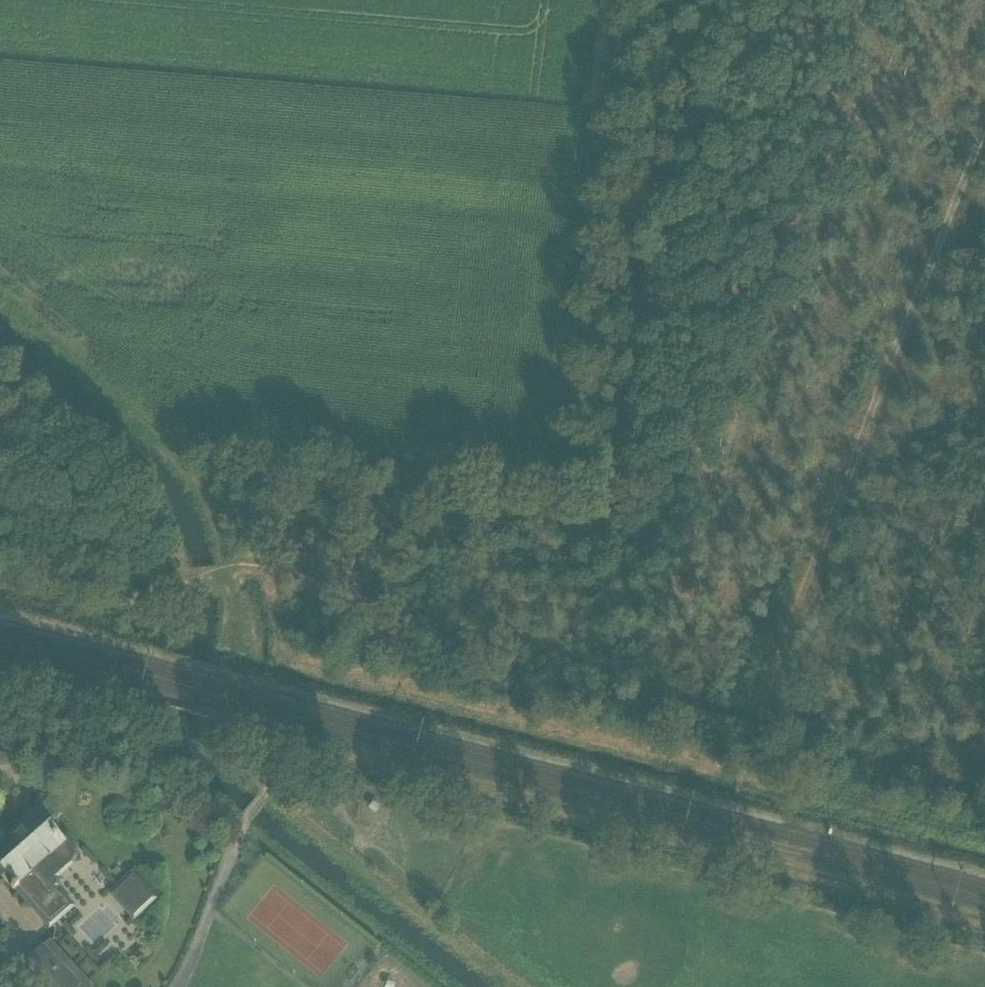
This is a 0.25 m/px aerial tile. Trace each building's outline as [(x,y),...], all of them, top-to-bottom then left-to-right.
[(0,747),(0,760),(11,758),(8,746),(0,747)] [(49,924),(69,907),(51,887),(44,893),(27,872),(61,843),(36,814),(4,841),(0,836),(0,867),(15,884),(11,888),(13,891),(17,888),(49,924)] [(108,894),(134,922),(157,901),(131,873),(108,894)] [(50,939),(18,967),(36,986),(93,986),(50,939)]
